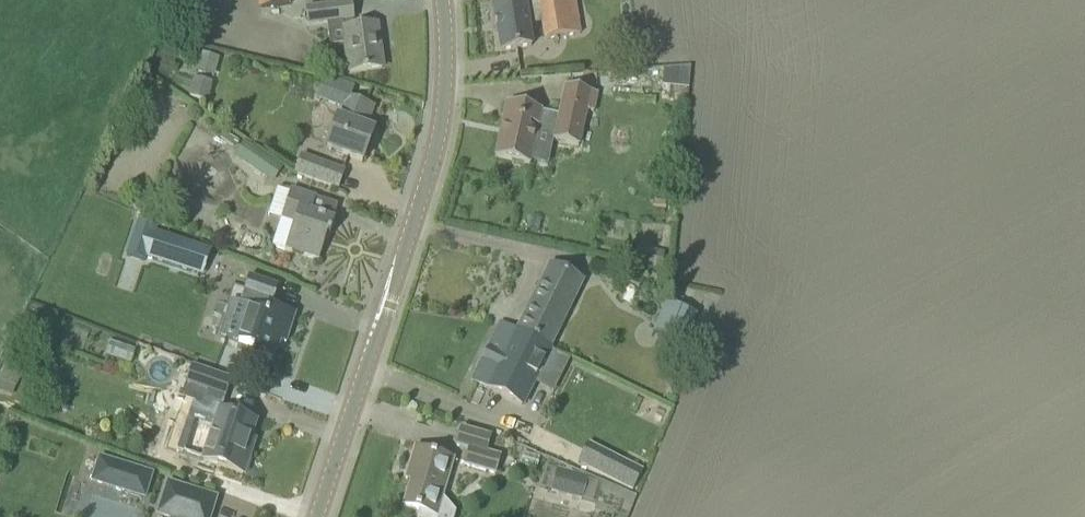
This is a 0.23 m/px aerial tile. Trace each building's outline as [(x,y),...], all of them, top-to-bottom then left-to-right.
[(289,7),(289,0),(257,0),(257,11),(289,7)] [(528,27),(543,24),(546,40),(580,35),(574,0),(539,0),(540,6),(525,9),(524,3),(493,8),(501,52),(532,47),(528,27)] [(343,22),(344,31),(350,74),(382,69),(379,49),(377,49),(376,42),(378,42),(376,26),(354,29),(351,5),(306,11),(308,26),(343,22)] [(507,104),(500,134),(495,158),(511,162),(513,166),(521,167),(525,165),(529,166),(534,146),(538,146),(540,136),(554,139),(553,142),(578,147),(586,112),(593,113),(597,94),(565,88),(559,117),(541,113),(541,111),(507,104)] [(326,149),(362,162),(373,132),(365,129),(373,108),(347,99),(339,120),(337,119),(326,149)] [(302,157),(296,174),(337,189),(343,172),(302,157)] [(273,247),(298,255),(319,262),(327,237),(329,238),(334,221),(311,213),(316,198),(291,190),(273,247)] [(665,211),(666,203),(654,202),(653,210),(665,211)] [(189,273),(198,246),(155,232),(156,229),(137,223),(126,256),(145,262),(146,259),(189,273)] [(635,266),(661,270),(664,253),(638,248),(635,266)] [(473,381),(522,406),(583,283),(550,266),(517,332),(502,324),(473,381)] [(252,355),(274,362),(280,342),(286,344),(295,315),(269,306),(275,287),(248,278),(239,305),(250,309),(239,343),(255,348),(252,355)] [(667,302),(653,335),(683,348),(697,315),(667,302)] [(0,376),(0,382),(16,388),(27,363),(9,355),(0,376)] [(220,412),(231,381),(191,367),(180,401),(202,408),(196,425),(214,431),(203,462),(244,474),(251,452),(246,450),(255,424),(220,412)] [(470,449),(470,450),(465,466),(495,474),(499,458),(470,449)] [(415,450),(408,470),(414,472),(404,507),(420,512),(418,516),(435,516),(453,462),(415,450)] [(600,451),(590,470),(617,483),(627,464),(600,451)] [(125,493),(132,471),(132,469),(100,459),(92,483),(125,493)] [(551,492),(582,501),(589,477),(557,468),(551,492)] [(216,500),(168,485),(158,516),(162,516),(210,516),(216,500)]
